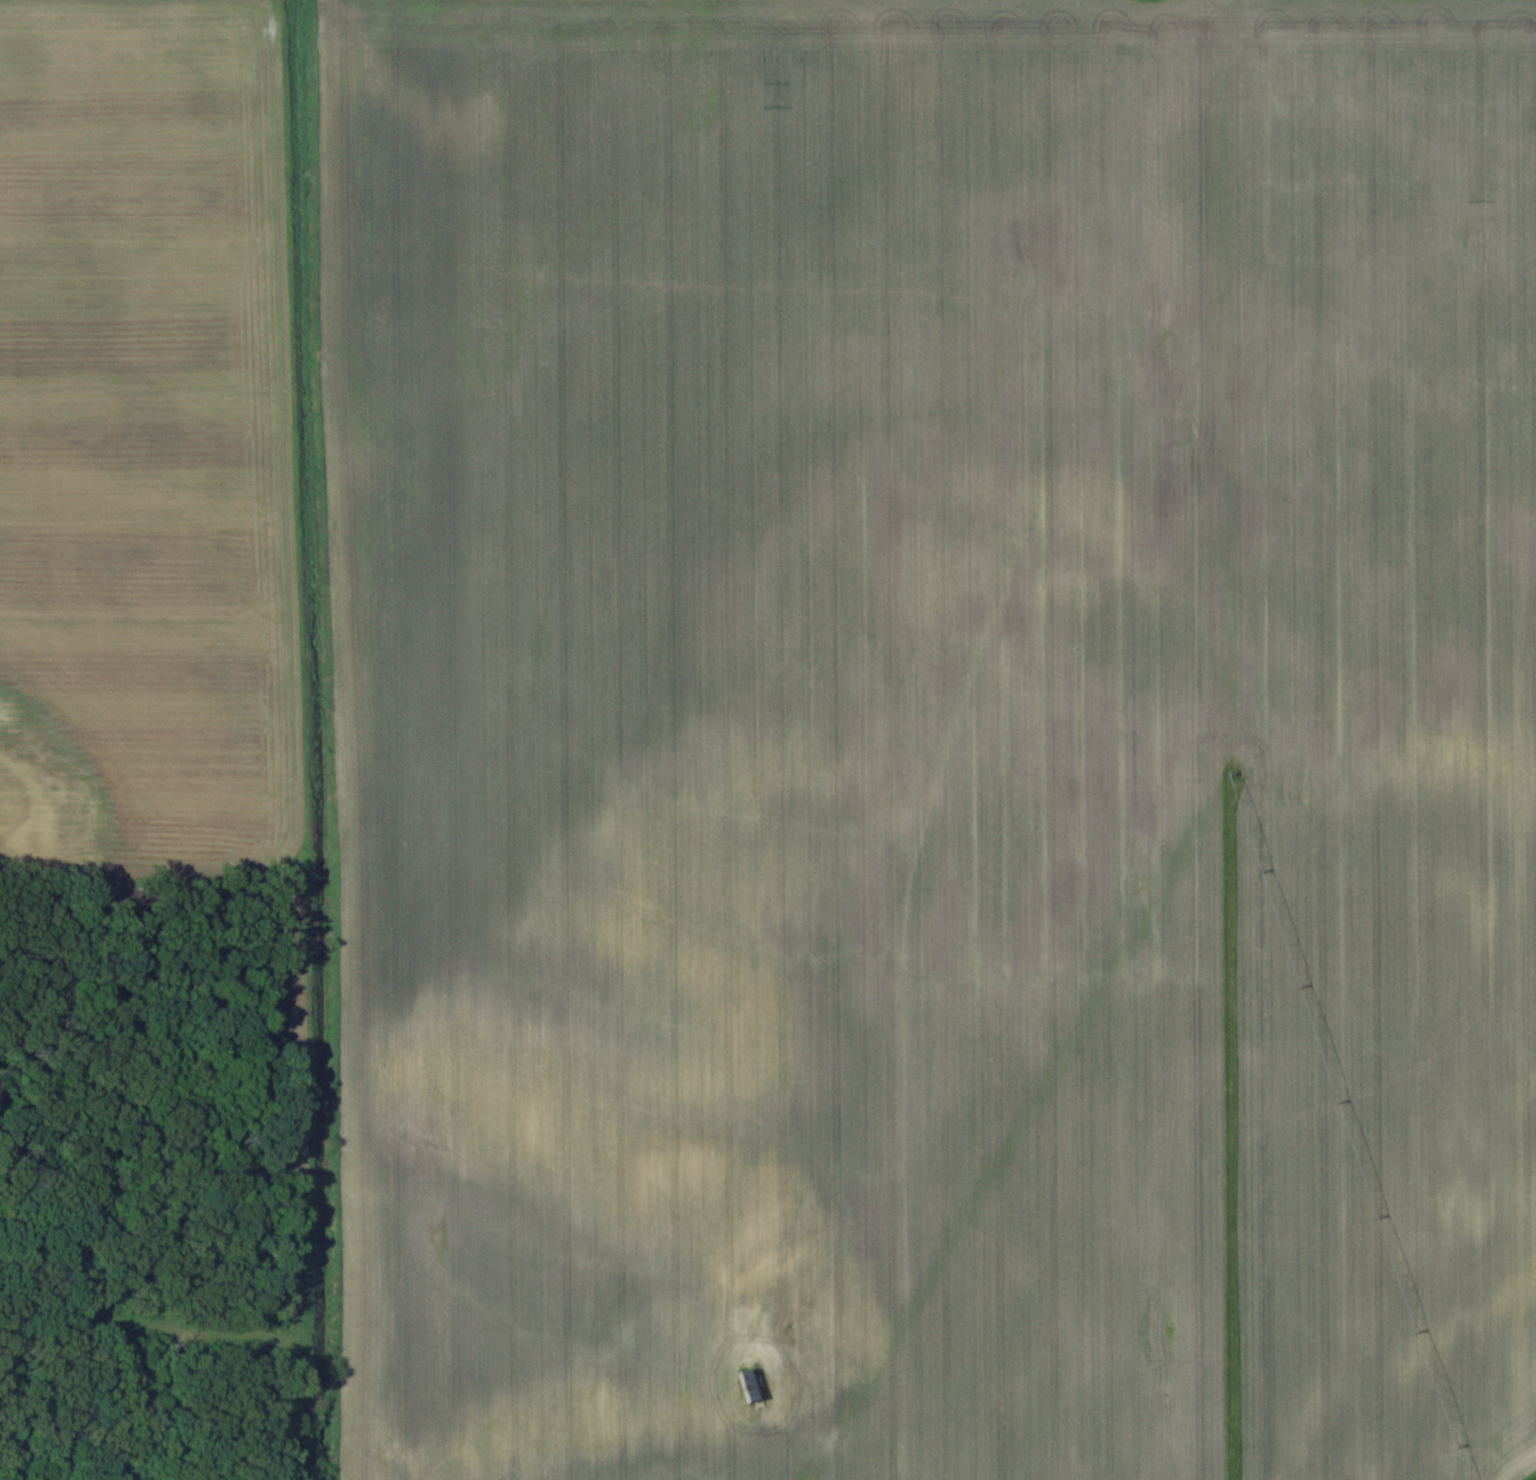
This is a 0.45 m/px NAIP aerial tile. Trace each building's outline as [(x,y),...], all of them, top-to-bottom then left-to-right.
[(742,1372),(750,1403),(764,1400),(756,1369),(742,1372)]
